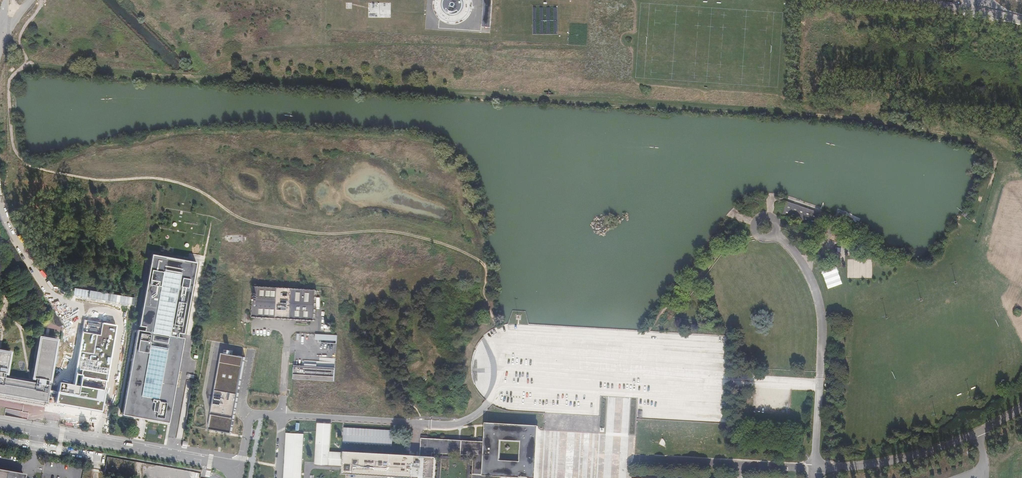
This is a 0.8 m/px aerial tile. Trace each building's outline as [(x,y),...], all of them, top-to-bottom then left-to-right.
[(433,1),(432,8),(434,15),(438,20),(444,24),(450,26),(457,25),(463,23),(468,19),(471,13),(472,7),(472,1),(471,0),(433,0),(433,1)] [(482,27),(491,28),(491,6),(484,5),(482,27)] [(818,212),(787,201),(782,215),(814,226),(818,212)] [(152,255),(123,415),(144,419),(166,423),(169,424),(184,340),(197,265),(197,263),(195,262),(152,255)] [(840,271),(825,274),(828,286),(843,283),(840,271)] [(317,293),(254,289),(252,320),(315,323),(317,293)] [(116,325),(84,320),(73,384),(59,382),(58,392),(57,397),(56,403),(101,411),(116,325)] [(315,341),(337,342),(337,335),(316,334),(315,341)] [(45,402),(46,395),(47,390),(48,386),(46,385),(46,381),(48,381),(55,341),(39,338),(32,378),(34,379),(33,383),(32,383),(3,378),(3,373),(5,374),(8,353),(0,352),(0,394),(45,402)] [(232,434),(245,358),(222,354),(209,429),(232,434)] [(335,369),(294,366),(293,379),(334,382),(335,369)] [(330,451),(331,423),(317,422),(315,465),(344,467),(345,452),(330,451)] [(528,426),(486,423),(485,442),(483,476),(487,476),(521,477),(522,477),(536,477),(539,429),(539,426),(528,426)] [(394,431),(344,428),(343,442),(393,445),(394,431)] [(286,433),(284,477),(301,477),(303,434),(286,433)] [(422,438),(420,456),(432,457),(433,453),(474,456),(473,477),(487,477),(487,476),(483,476),(485,442),(422,438)] [(437,457),(432,457),(420,456),(415,456),(345,452),(344,467),(343,475),(403,477),(436,477),(437,457)]
